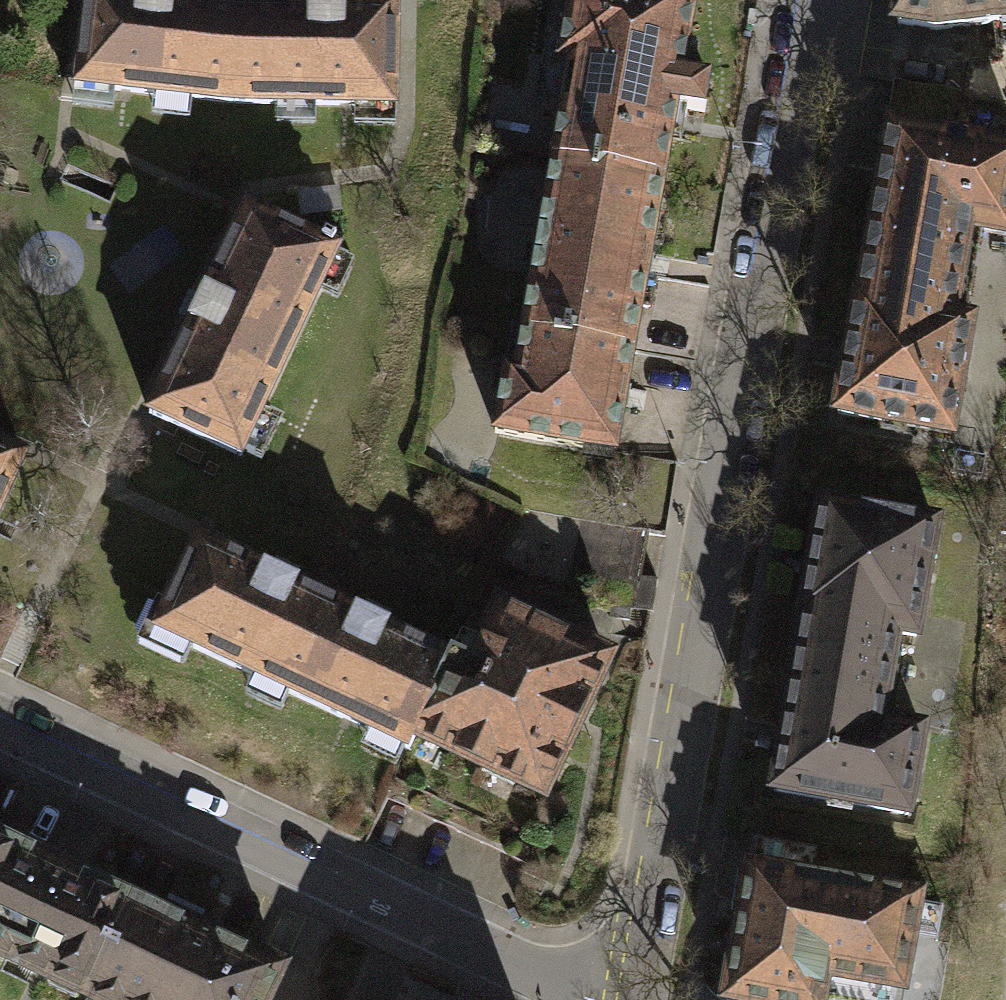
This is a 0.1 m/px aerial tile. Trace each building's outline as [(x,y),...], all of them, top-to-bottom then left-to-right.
[(238,0),(85,0),(74,83),(233,101),(238,0)] [(233,101),(395,101),(395,0),(389,0),(238,0),(233,101)] [(558,58),(568,60),(551,156),(663,175),(693,0),(568,0),(558,58)] [(1005,20),(1005,0),(897,0),(893,23),(937,31),(997,21),(1005,20)] [(997,21),(997,58),(965,62),(961,94),(1005,102),(1005,20),(997,21)] [(888,127),(954,138),(961,94),(895,83),(888,127)] [(959,281),(968,226),(1005,233),(1005,147),(954,138),(888,127),(864,264),(959,281)] [(663,175),(551,156),(522,328),(633,345),(663,175)] [(141,412),(232,455),(330,247),(239,204),(141,412)] [(959,281),(864,264),(837,411),(947,431),(967,319),(953,317),(959,281)] [(633,345),(522,328),(516,368),(505,366),(495,430),(617,449),(633,345)] [(15,456),(0,449),(0,486),(15,456)] [(793,650),(887,666),(893,632),(914,636),(934,522),(818,503),(793,650)] [(251,673),(293,583),(194,539),(153,630),(251,673)] [(293,583),(251,673),(409,745),(414,733),(451,654),(293,583)] [(451,654),(414,733),(543,793),(608,656),(501,605),(473,664),(451,654)] [(878,720),(887,666),(793,650),(769,790),(905,814),(920,727),(878,720)] [(0,834),(0,955),(87,996),(134,896),(0,834)] [(750,834),(722,999),(726,999),(820,999),(821,991),(877,999),(899,999),(918,893),(814,876),(820,845),(750,834)] [(134,896),(87,996),(85,999),(265,999),(282,966),(134,896)]
